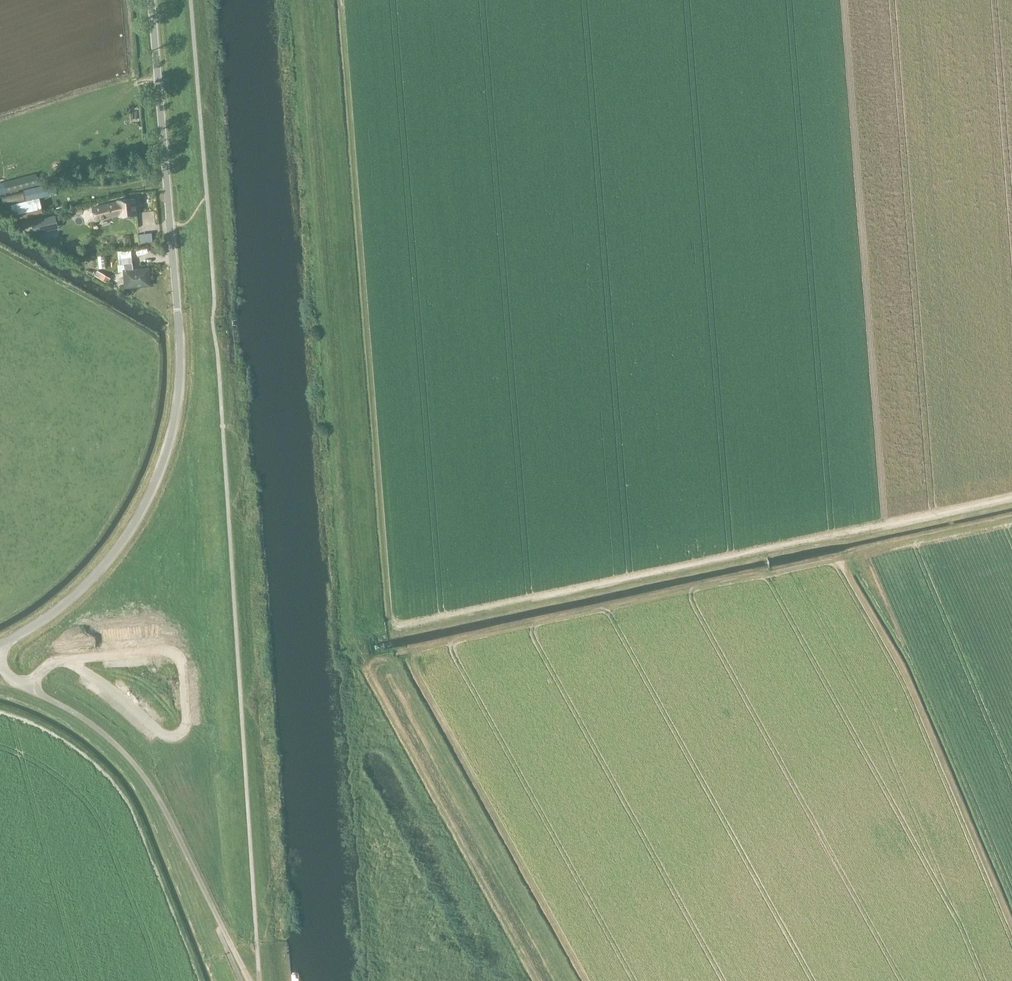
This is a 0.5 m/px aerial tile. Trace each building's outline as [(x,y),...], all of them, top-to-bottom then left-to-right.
[(4,181),(4,182),(0,183),(0,194),(38,184),(36,173),(4,181)] [(53,182),(1,195),(3,205),(56,193),(53,182)] [(39,197),(10,204),(12,214),(42,207),(39,197)] [(117,200),(119,216),(137,214),(135,198),(117,200)] [(55,215),(31,221),(34,234),(58,228),(58,226),(59,225),(56,215),(55,216),(55,215)] [(119,270),(125,270),(126,286),(148,284),(147,269),(132,270),(131,256),(118,257),(119,270)] [(97,271),(95,275),(108,283),(111,278),(97,271)]
